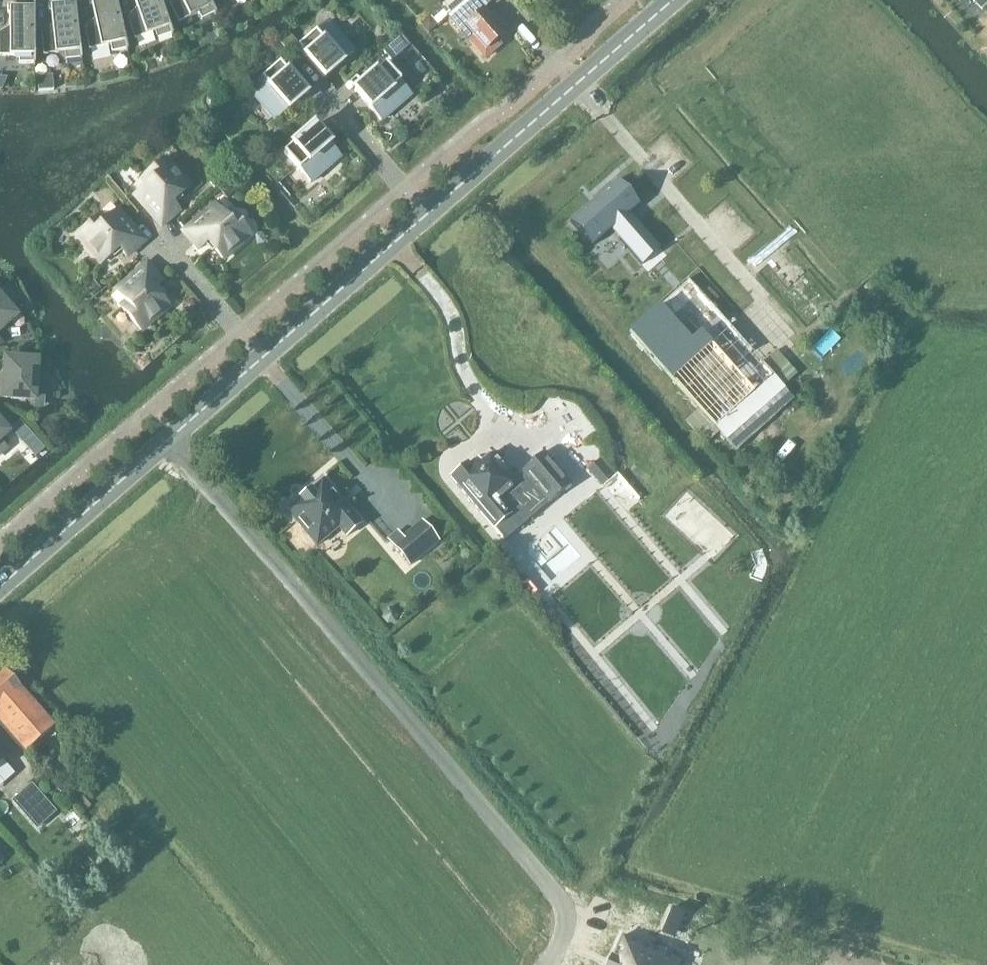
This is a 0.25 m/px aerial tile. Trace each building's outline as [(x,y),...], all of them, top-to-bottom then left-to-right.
[(90,5),(92,5),(97,26),(85,28),(90,49),(101,46),(101,47),(111,45),(112,52),(126,49),(127,51),(128,51),(116,0),(89,0),(90,5)] [(173,35),(161,0),(134,0),(139,14),(128,18),(135,38),(146,34),(146,35),(155,31),(158,38),(171,34),(172,36),(173,35)] [(179,22),(190,17),(198,13),(201,19),(214,13),(215,15),(217,14),(209,0),(176,0),(169,3),(179,22)] [(448,16),(461,31),(466,27),(470,32),(474,37),(469,41),(483,56),(488,56),(501,45),(497,41),(505,34),(484,9),(483,10),(474,0),(466,0),(448,16)] [(982,11),(986,6),(986,0),(972,0),(982,11)] [(66,59),(80,58),(80,60),(81,60),(75,4),(67,4),(67,1),(48,3),(49,11),(51,11),(53,32),(41,33),(44,54),(56,53),(65,52),(66,59)] [(34,62),(34,65),(35,65),(35,8),(27,8),(27,4),(8,4),(8,13),(10,13),(10,34),(0,34),(0,55),(10,55),(19,55),(20,63),(34,62)] [(430,16),(421,24),(427,32),(428,32),(437,24),(430,16)] [(355,51),(329,21),(316,32),(298,47),(324,78),(342,62),(355,51)] [(288,33),(278,41),(286,51),(296,42),(288,33)] [(273,37),(264,45),(277,60),(286,52),(273,37)] [(393,40),(382,50),(392,61),(403,51),(393,40)] [(280,63),(262,79),(249,90),(276,120),(288,109),(306,94),(280,63)] [(355,90),(364,101),(370,108),(371,108),(382,121),(412,94),(401,82),(401,81),(385,63),(355,90)] [(52,75),(37,76),(38,90),(54,89),(52,75)] [(300,170),(311,182),(341,156),(315,125),(284,152),(300,170)] [(268,151),(260,158),(268,166),(276,159),(268,151)] [(135,194),(162,225),(179,210),(172,202),(189,187),(165,159),(142,178),(147,184),(135,194)] [(219,170),(208,179),(217,190),(228,180),(219,170)] [(622,241),(640,226),(629,213),(639,205),(617,180),(570,221),(592,246),(611,229),(622,241)] [(227,182),(220,189),(229,199),(236,193),(227,182)] [(185,231),(200,249),(208,242),(223,259),(251,234),(231,212),(226,217),(215,205),(185,231)] [(78,235),(102,263),(119,248),(126,256),(144,241),(117,210),(105,220),(100,215),(78,235)] [(162,282),(149,267),(147,264),(116,291),(127,303),(122,308),(141,330),(169,306),(154,289),(162,282)] [(711,424),(714,428),(773,376),(688,280),(630,331),(699,410),(711,424)] [(94,281),(85,289),(92,297),(101,290),(94,281)] [(16,317),(9,309),(17,302),(4,288),(0,292),(0,331),(16,317)] [(184,304),(183,309),(186,313),(192,313),(196,310),(196,305),(193,301),(187,301),(184,304)] [(5,359),(3,384),(0,384),(0,398),(2,398),(34,400),(35,390),(45,390),(46,372),(36,371),(37,361),(5,359)] [(699,410),(686,422),(705,444),(706,443),(719,432),(714,428),(711,424),(699,410)] [(11,429),(21,439),(31,431),(21,420),(11,429)] [(7,447),(0,440),(9,432),(0,423),(0,453),(7,447)] [(467,462),(451,477),(494,528),(512,513),(502,502),(518,488),(528,500),(538,512),(572,484),(545,451),(515,477),(494,452),(482,462),(478,457),(472,463),(470,465),(467,462)] [(615,474),(601,458),(586,470),(601,487),(615,474)] [(604,484),(627,510),(642,497),(619,471),(604,484)] [(322,478),(285,509),(316,546),(339,526),(346,536),(361,523),(322,478)] [(439,541),(422,521),(403,537),(398,531),(388,540),(410,565),(439,541)] [(392,609),(384,610),(381,618),(387,625),(395,623),(398,615),(392,609)] [(1,723),(26,751),(54,726),(5,669),(0,674),(0,722),(1,723)] [(3,754),(7,758),(8,757),(0,748),(0,757),(3,754)] [(30,785),(11,803),(36,831),(55,813),(30,785)] [(82,796),(75,802),(84,812),(90,806),(82,796)] [(685,912),(674,907),(668,920),(679,925),(685,912)] [(611,964),(646,964),(653,949),(624,936),(611,964)] [(646,964),(681,964),(683,962),(653,949),(646,964)]
